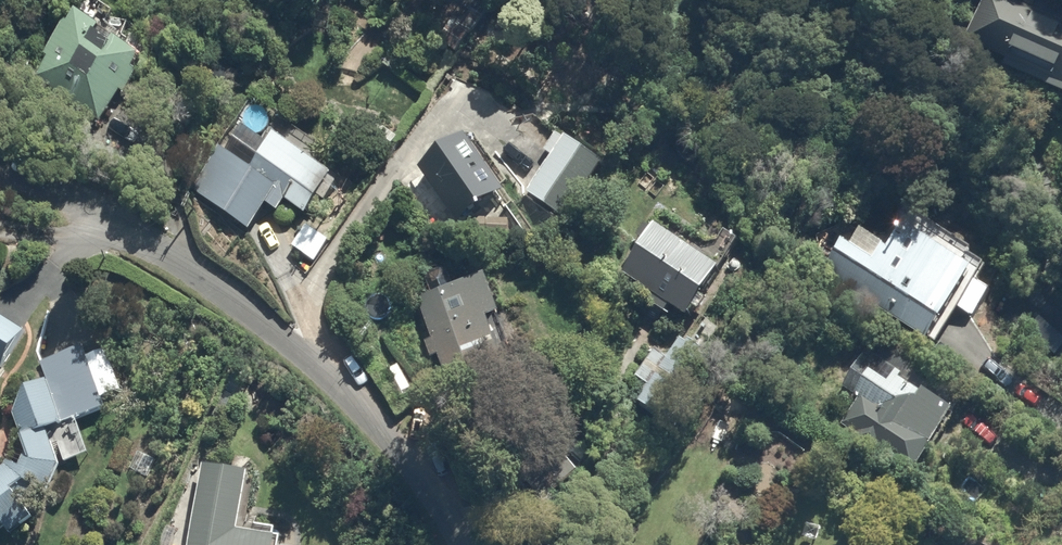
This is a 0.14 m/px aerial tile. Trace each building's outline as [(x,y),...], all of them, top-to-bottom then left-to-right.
[(969,44),(1011,63),(1008,70),(1061,94),(1061,21),(1014,0),(989,0),(969,44)] [(147,60),(110,35),(122,19),(95,1),(75,29),(71,26),(49,58),(52,60),(39,79),(101,123),(122,93),(128,96),(142,76),(138,73),(147,60)] [(247,129),(230,152),(224,148),(193,189),(250,230),(269,204),(279,212),(287,201),(308,216),(336,178),(279,136),(271,147),(247,129)] [(508,192),(467,136),(422,169),(462,225),(508,192)] [(565,140),(528,193),(560,215),(597,161),(565,140)] [(845,244),(826,273),(931,343),(932,341),(938,345),(962,311),(974,319),(993,292),(978,282),(986,270),(970,259),(974,253),(918,216),(893,254),(867,236),(856,252),(845,244)] [(641,240),(647,244),(625,276),(654,296),(649,303),(668,315),(673,308),(689,319),(722,271),(659,228),(658,228),(655,232),(649,229),(641,240)] [(502,315),(488,276),(420,300),(435,339),(428,342),(434,359),(441,356),(456,398),(512,378),(491,319),(502,315)] [(2,370),(27,334),(0,315),(0,369),(2,370)] [(878,457),(882,451),(914,473),(971,394),(893,339),(884,352),(879,348),(870,361),(865,357),(844,386),(862,399),(839,430),(878,457)] [(703,355),(684,341),(640,402),(658,415),(703,355)] [(61,468),(94,456),(81,419),(108,410),(104,400),(125,393),(110,350),(89,358),(85,347),(51,359),(46,370),(49,381),(28,389),(15,416),(29,456),(23,469),(12,464),(0,473),(0,544),(20,544),(51,508),(37,496),(61,468)] [(401,367),(384,375),(399,402),(415,393),(401,367)] [(202,461),(188,544),(278,544),(280,535),(244,529),(254,470),(202,461)]
